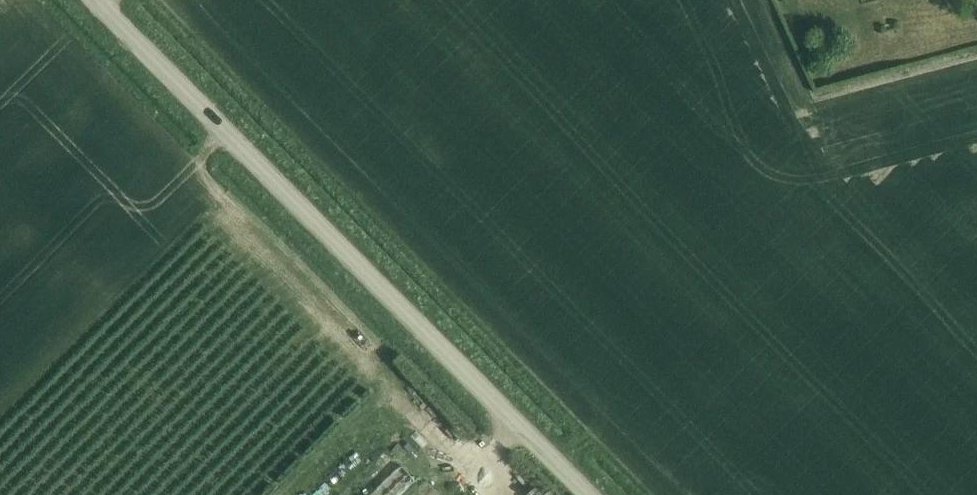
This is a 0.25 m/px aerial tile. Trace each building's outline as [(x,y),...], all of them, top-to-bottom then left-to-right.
[(415,446),(405,456),(409,461),(420,450),(415,446)] [(373,494),(408,494),(423,481),(406,464),(373,494)]
